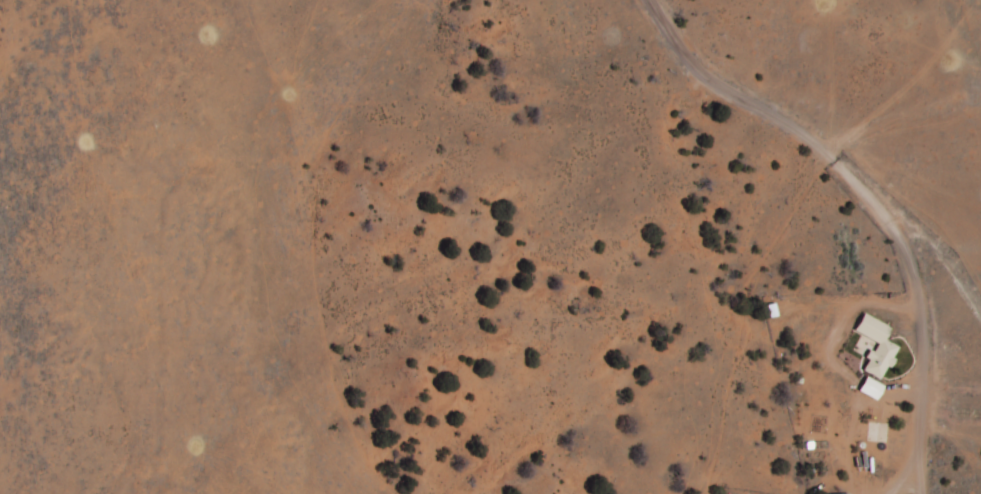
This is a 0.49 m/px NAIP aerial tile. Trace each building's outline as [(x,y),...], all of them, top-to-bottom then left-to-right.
[(768,318),(776,317),(775,304),(766,306),(768,318)] [(853,332),(875,343),(862,371),(881,380),(898,346),(885,340),(892,327),(862,313),(853,332)]
